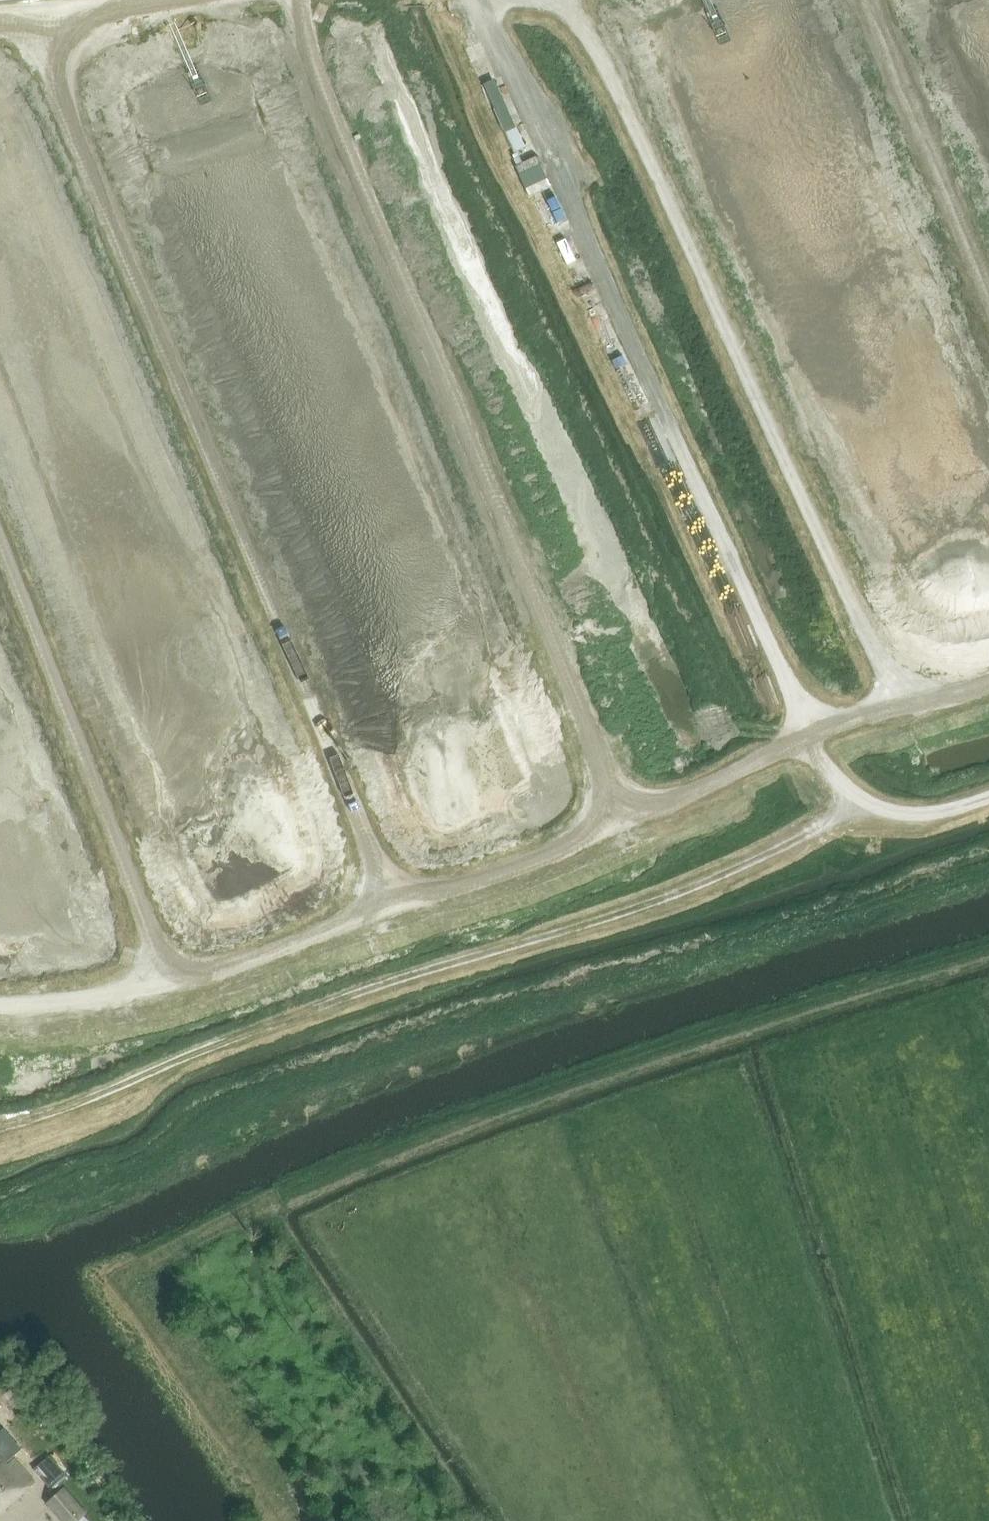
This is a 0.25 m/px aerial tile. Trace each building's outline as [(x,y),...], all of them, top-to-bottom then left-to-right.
[(517,149),(526,145),(499,85),(490,89),(517,149)] [(0,1430),(0,1507),(32,1478),(12,1455),(20,1448),(3,1428),(0,1430)] [(50,1453),(36,1468),(58,1487),(71,1473),(50,1453)] [(63,1520),(77,1520),(87,1512),(65,1486),(47,1503),(63,1520)]
